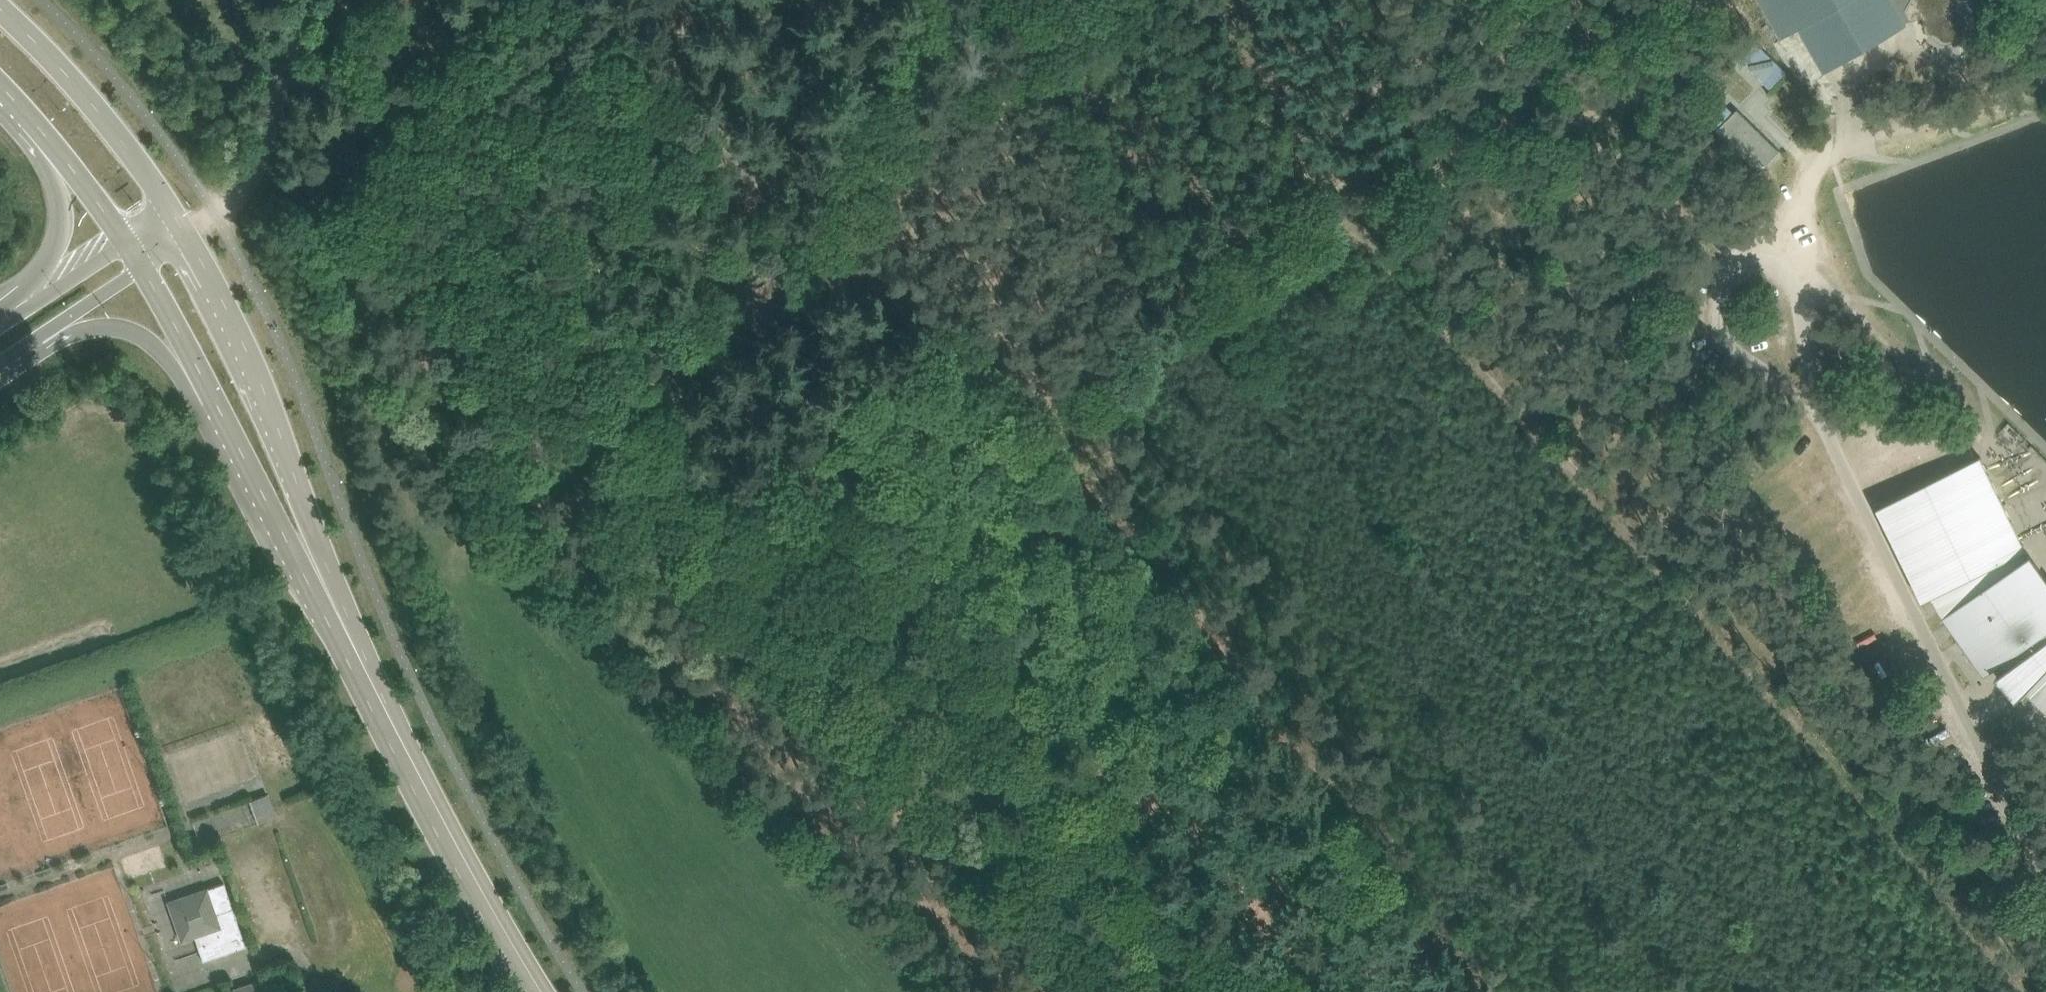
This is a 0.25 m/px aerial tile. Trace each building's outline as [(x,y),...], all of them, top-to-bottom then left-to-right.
[(1781,38),(1799,28),(1823,71),(1907,24),(1905,21),(1897,16),(1897,5),(1905,10),(1910,0),(1760,0),(1781,38)] [(1897,16),(1905,21),(1923,17),(1923,21),(1924,23),(1927,32),(1941,44),(1960,42),(1976,33),(1986,19),(1986,0),(1910,0),(1905,10),(1897,5),(1897,16)] [(1738,109),(1717,131),(1759,172),(1780,150),(1738,109)] [(1878,505),(1924,600),(1931,596),(1943,615),(1942,615),(1984,675),(2003,662),(2006,666),(1998,672),(2019,696),(2026,689),(2030,694),(2030,695),(2045,711),(2045,578),(2036,565),(2028,554),(2027,554),(2025,551),(2026,550),(1980,455),(1878,505)] [(266,795),(248,802),(257,823),(275,816),(266,795)] [(224,883),(207,889),(168,902),(182,941),(194,936),(203,961),(246,946),(224,883)] [(231,990),(232,991),(256,991),(251,981),(231,990)]
